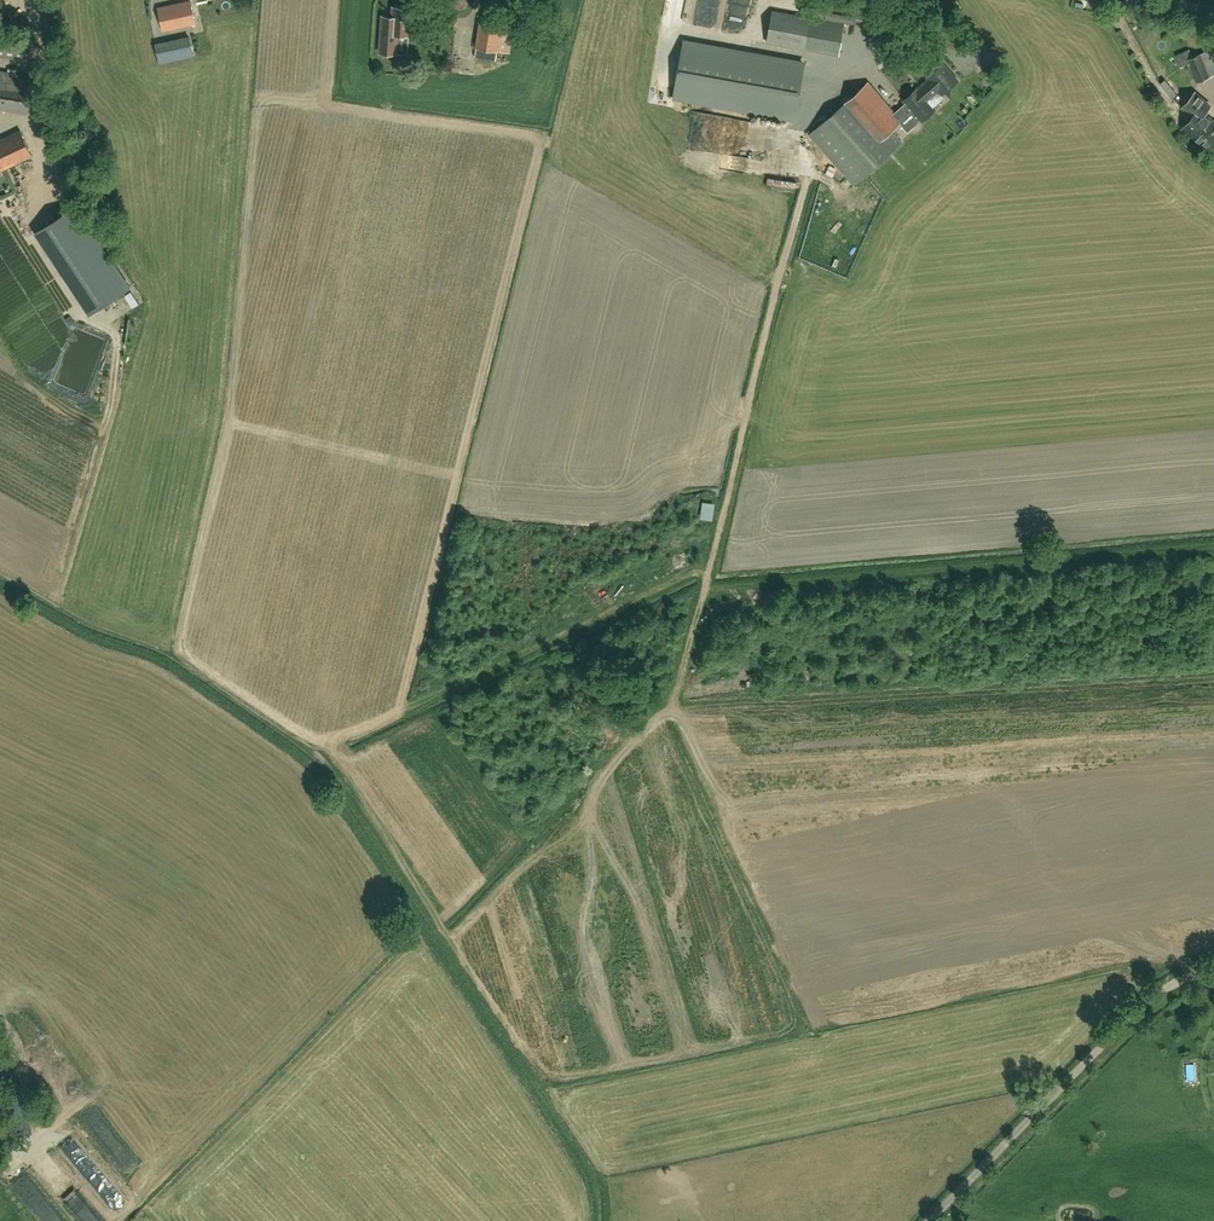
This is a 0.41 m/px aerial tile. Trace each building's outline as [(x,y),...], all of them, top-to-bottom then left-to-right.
[(719,0),(699,0),(695,24),(714,27),(719,0)] [(885,29),(888,15),(856,9),(856,8),(814,0),(803,0),(801,13),(853,23),(885,29)] [(163,31),(196,24),(191,1),(158,9),(163,31)] [(393,7),(392,16),(382,16),(382,22),(380,53),(396,54),(396,53),(397,34),(410,35),(411,35),(412,8),(393,7)] [(837,56),(843,25),(772,12),(766,43),(806,50),(837,56)] [(479,19),(475,48),(498,52),(510,54),(515,24),(479,19)] [(30,60),(33,38),(0,33),(0,55),(30,60)] [(193,56),(189,38),(155,45),(160,63),(193,56)] [(971,45),(984,64),(994,57),(981,38),(971,45)] [(793,119),(803,63),(712,47),(684,42),(674,97),(695,101),(793,119)] [(1210,76),(1200,54),(1187,60),(1189,64),(1196,82),(1210,76)] [(868,82),(809,134),(854,185),(901,143),(892,131),(900,124),(907,131),(920,120),(922,122),(935,110),(932,107),(926,99),(938,89),(942,94),(957,80),(946,66),(943,63),(926,76),(928,79),(917,88),(916,88),(902,100),(905,103),(894,112),(868,82)] [(0,72),(0,111),(30,115),(36,77),(0,72)] [(1213,123),(1213,121),(1204,113),(1210,106),(1195,93),(1182,107),(1193,116),(1182,129),(1195,141),(1206,128),(1208,130),(1213,123)] [(1195,141),(1213,156),(1213,123),(1208,130),(1206,128),(1195,141)] [(32,156),(20,131),(0,140),(0,171),(32,156)] [(765,177),(765,183),(796,186),(796,180),(765,177)] [(36,231),(90,312),(130,285),(77,204),(36,231)] [(697,517),(709,519),(713,502),(700,500),(697,517)]
